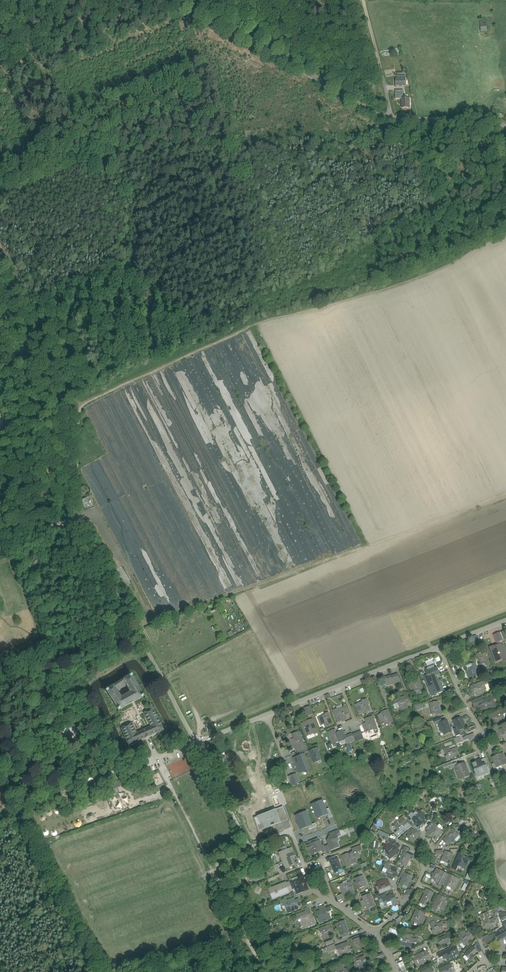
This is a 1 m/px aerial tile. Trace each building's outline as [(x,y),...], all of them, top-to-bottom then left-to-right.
[(491,21),(483,22),(484,30),(491,30),(491,21)] [(407,89),(398,89),(398,97),(404,97),(404,108),(413,108),(413,95),(407,95),(407,89)] [(90,499),(83,501),(86,509),(93,507),(90,499)] [(293,562),(296,566),(315,559),(320,555),(316,551),(315,547),(312,549),(309,550),(308,549),(306,551),(308,556),(305,553),(302,554),(302,552),(298,548),(295,539),(291,541),(292,544),(289,547),(288,545),(287,546),(293,562)] [(122,566),(117,569),(125,587),(131,584),(122,566)] [(500,633),(494,635),(497,643),(504,640),(501,633),(500,633)] [(490,648),(494,659),(498,658),(499,660),(503,658),(504,660),(505,660),(505,654),(505,652),(504,652),(503,649),(504,649),(502,645),(500,647),(499,645),(490,648)] [(485,653),(482,655),(481,653),(478,654),(481,663),(485,662),(486,666),(490,665),(485,653)] [(475,663),(466,666),(467,670),(466,670),(469,677),(472,676),(473,679),(477,678),(476,676),(479,674),(475,663)] [(437,667),(426,672),(427,675),(429,678),(435,676),(439,674),(437,667)] [(398,674),(391,677),(391,676),(384,678),(387,685),(393,683),(394,684),(400,681),(398,674)] [(435,676),(429,678),(427,675),(424,677),(431,694),(435,693),(435,694),(444,691),(441,685),(439,682),(438,683),(435,676)] [(132,677),(107,692),(120,712),(144,699),(132,677)] [(415,679),(411,680),(412,684),(409,685),(412,693),(416,692),(415,690),(419,689),(420,694),(424,692),(418,679),(415,680),(415,679)] [(486,681),(471,686),(473,690),(472,690),(473,694),(476,692),(478,696),(487,692),(486,689),(484,689),(483,686),(488,684),(486,681)] [(483,700),(482,701),(482,702),(483,704),(480,705),(481,709),(487,707),(488,710),(496,707),(495,703),(494,704),(492,701),(495,700),(493,696),(483,700)] [(405,697),(394,702),(395,705),(399,703),(401,707),(400,707),(401,711),(408,708),(406,705),(410,703),(408,700),(406,701),(405,697)] [(482,697),(472,701),(475,707),(479,706),(478,704),(482,702),(482,701),(483,700),(482,697)] [(366,700),(362,702),(363,704),(360,705),(359,704),(356,705),(359,714),(363,713),(363,714),(367,713),(366,711),(369,709),(366,700)] [(434,702),(430,703),(432,713),(436,712),(436,715),(440,714),(438,703),(434,704),(434,702)] [(149,711),(143,713),(148,721),(150,727),(143,730),(136,733),(132,724),(125,727),(122,721),(121,717),(117,718),(119,722),(129,746),(147,738),(164,730),(157,717),(151,705),(149,706),(147,707),(149,711)] [(310,707),(304,710),(307,716),(313,714),(310,707)] [(341,711),(338,712),(337,710),(334,711),(338,720),(341,719),(342,722),(346,721),(343,714),(346,713),(345,708),(341,710),(341,711)] [(491,715),(493,719),(490,720),(492,723),(496,721),(498,725),(505,722),(504,718),(505,717),(505,713),(505,710),(491,715)] [(393,724),(388,711),(387,712),(386,713),(385,713),(385,712),(381,714),(382,715),(378,716),(382,725),(385,724),(385,723),(388,721),(390,726),(393,724)] [(326,717),(322,718),(322,717),(319,718),(321,725),(325,724),(326,727),(329,726),(329,724),(332,722),(328,713),(325,715),(326,717)] [(373,718),(369,720),(369,718),(365,720),(367,723),(363,725),(367,733),(370,731),(370,730),(373,729),(374,731),(377,730),(373,718)] [(459,718),(453,721),(456,728),(457,731),(459,730),(463,729),(462,726),(465,725),(462,719),(459,720),(459,718)] [(313,722),(310,723),(309,721),(305,723),(308,730),(305,732),(307,736),(308,736),(309,736),(309,735),(310,735),(310,734),(313,733),(314,735),(317,733),(313,722)] [(442,722),(438,723),(438,724),(442,732),(444,731),(446,734),(451,732),(447,722),(444,723),(444,721),(442,722)] [(497,731),(499,735),(497,735),(498,739),(504,737),(505,740),(505,728),(503,729),(497,731)] [(342,731),(336,734),(335,730),(328,733),(333,744),(339,742),(346,740),(345,737),(342,731)] [(304,745),(299,732),(295,734),(297,739),(294,741),(294,740),(290,741),(293,748),(296,747),(298,750),(303,748),(302,745),(304,745)] [(361,732),(352,735),(355,741),(355,742),(364,739),(361,732)] [(456,749),(450,751),(449,747),(444,749),(446,753),(447,752),(448,756),(446,756),(447,760),(456,756),(455,753),(457,752),(456,749)] [(314,753),(310,754),(314,763),(317,762),(317,759),(320,758),(316,749),(313,750),(314,753)] [(305,754),(294,758),(300,774),(311,770),(305,754)] [(492,758),(496,768),(505,764),(505,762),(502,754),(492,758)] [(473,764),(478,777),(488,773),(484,760),(473,764)] [(458,765),(455,767),(458,775),(462,773),(464,778),(470,775),(465,763),(458,765)] [(300,783),(296,774),(290,777),(293,786),(300,783)] [(124,792),(115,798),(117,800),(113,803),(117,809),(122,806),(123,808),(131,803),(124,792)] [(323,801),(311,805),(316,819),(328,815),(323,801)] [(284,809),(254,819),(259,832),(288,821),(284,809)] [(306,812),(296,816),(301,830),(312,826),(306,812)] [(420,816),(417,819),(416,817),(413,820),(420,826),(423,824),(424,825),(427,823),(423,819),(425,816),(422,812),(419,815),(420,816)] [(403,818),(394,826),(396,829),(397,828),(399,831),(396,834),(398,837),(410,826),(406,821),(405,822),(405,820),(403,818)] [(432,822),(426,829),(429,831),(435,824),(432,822)] [(438,826),(435,824),(429,831),(427,833),(428,834),(430,834),(431,835),(430,836),(435,840),(443,832),(437,827),(438,826)] [(418,833),(420,831),(416,826),(413,828),(415,830),(408,836),(413,842),(420,836),(418,833)] [(450,833),(443,841),(446,843),(447,842),(448,844),(449,843),(450,844),(451,842),(453,844),(456,841),(454,839),(458,835),(455,832),(456,831),(453,829),(452,830),(450,833)] [(338,830),(330,834),(331,837),(329,837),(330,838),(329,841),(328,841),(331,850),(339,847),(337,842),(338,841),(339,840),(337,837),(341,836),(338,830)] [(379,830),(378,833),(389,838),(390,835),(379,830)] [(310,845),(308,846),(310,851),(311,850),(313,854),(322,850),(323,850),(321,846),(319,841),(319,842),(310,845)] [(396,845),(394,846),(391,843),(387,846),(388,847),(387,848),(386,847),(385,848),(385,849),(384,850),(385,851),(384,851),(385,852),(384,853),(383,854),(386,858),(388,856),(390,859),(399,851),(397,849),(400,847),(396,845)] [(292,848),(279,853),(285,868),(294,865),(291,858),(295,856),(292,848)] [(353,852),(350,854),(352,859),(355,858),(356,860),(360,858),(358,853),(362,851),(362,849),(353,852)] [(411,856),(404,853),(400,862),(403,863),(402,866),(406,867),(411,856)] [(448,855),(445,854),(442,859),(446,861),(445,862),(449,863),(452,854),(449,853),(448,855)] [(350,854),(346,855),(347,856),(343,857),(347,868),(351,866),(350,864),(353,863),(354,864),(357,863),(356,860),(355,858),(352,859),(350,854)] [(462,858),(458,856),(453,869),(456,870),(459,864),(462,866),(461,867),(466,869),(467,865),(467,864),(468,862),(464,860),(466,857),(462,855),(462,858)] [(338,859),(334,860),(335,863),(331,864),(335,873),(339,872),(338,869),(341,868),(338,859)] [(397,870),(388,866),(387,870),(389,871),(387,874),(396,878),(398,875),(396,874),(397,870)] [(444,872),(437,869),(433,878),(436,879),(435,881),(438,883),(439,882),(444,885),(449,874),(444,872)] [(263,871),(253,874),(255,880),(256,881),(265,877),(263,871)] [(459,879),(449,874),(444,885),(447,887),(448,885),(451,886),(451,888),(454,889),(459,879)] [(407,878),(404,876),(400,885),(403,887),(404,884),(408,886),(412,877),(408,875),(407,878)] [(364,879),(360,880),(359,878),(356,879),(359,888),(363,887),(362,886),(366,884),(364,879)] [(300,880),(293,882),(296,892),(300,890),(299,888),(302,887),(300,880)] [(387,880),(384,881),(384,880),(382,881),(381,881),(380,881),(379,882),(377,883),(378,886),(380,886),(381,889),(379,890),(380,894),(391,889),(389,882),(388,883),(387,880)] [(355,894),(351,882),(347,884),(348,885),(344,886),(343,884),(340,885),(343,894),(343,895),(344,897),(351,894),(352,895),(355,894)] [(286,883),(272,888),(273,891),(270,892),(272,897),(275,896),(276,898),(290,893),(290,892),(286,884),(286,883)] [(427,893),(426,892),(420,903),(424,905),(423,907),(426,908),(428,905),(428,904),(432,895),(427,893)] [(387,897),(382,899),(385,906),(392,903),(393,906),(398,904),(397,902),(394,895),(387,897)] [(370,896),(367,897),(366,896),(363,897),(364,901),(361,902),(364,909),(367,907),(367,906),(370,905),(371,907),(374,906),(370,896)] [(441,899),(438,897),(432,909),(436,911),(438,907),(444,910),(448,901),(445,900),(446,898),(442,897),(441,899)] [(293,903),(292,900),(287,901),(283,903),(284,907),(286,906),(288,909),(287,909),(288,913),(298,909),(297,907),(296,902),(293,903)] [(310,911),(308,908),(305,909),(306,912),(296,916),(297,920),(302,918),(303,921),(302,922),(303,925),(306,924),(307,928),(315,925),(314,921),(310,922),(309,919),(312,918),(311,914),(310,915),(309,911),(310,911)] [(320,911),(319,912),(320,915),(318,916),(319,919),(324,918),(329,916),(327,912),(326,913),(325,910),(325,909),(320,911)] [(419,914),(416,912),(412,921),(415,923),(416,921),(419,922),(419,923),(422,925),(425,918),(422,917),(424,913),(420,912),(419,914)] [(493,919),(487,921),(486,918),(481,920),(483,923),(484,923),(485,926),(483,927),(484,931),(493,927),(492,924),(494,923),(493,919)] [(440,919),(431,923),(433,927),(430,928),(432,931),(437,929),(439,932),(444,930),(442,926),(441,927),(439,923),(442,922),(440,919)] [(349,933),(345,924),(342,925),(341,923),(337,924),(340,932),(341,936),(342,936),(348,933),(349,933)] [(329,926),(319,930),(321,933),(323,932),(324,936),(323,936),(325,940),(331,937),(330,934),(333,932),(332,929),(330,930),(329,926)] [(468,931),(464,936),(461,933),(458,937),(461,939),(462,939),(464,941),(462,943),(465,945),(472,938),(469,936),(471,934),(468,931)] [(411,935),(404,934),(404,938),(405,938),(404,942),(402,941),(401,945),(411,947),(412,943),(414,943),(415,940),(411,939),(411,935)] [(488,935),(484,937),(487,945),(491,944),(490,943),(494,941),(495,943),(498,941),(495,936),(494,935),(494,934),(489,936),(488,935)] [(447,935),(438,939),(440,942),(438,943),(440,946),(448,942),(446,939),(448,938),(447,935)] [(325,940),(324,940),(327,946),(334,943),(331,937),(325,940)] [(361,939),(357,941),(357,939),(353,941),(357,950),(364,947),(361,939)] [(334,943),(327,946),(329,952),(337,949),(336,947),(335,943),(334,943)] [(346,944),(336,947),(337,949),(338,951),(340,950),(341,953),(340,954),(341,957),(346,955),(345,952),(350,950),(349,946),(347,947),(346,944)] [(472,947),(465,954),(470,960),(474,957),(473,956),(477,952),(477,951),(478,950),(476,945),(473,948),(472,947)] [(451,948),(442,952),(444,956),(446,955),(448,958),(457,954),(455,950),(453,951),(451,948)] [(427,956),(424,957),(423,954),(414,958),(416,961),(418,960),(419,963),(418,964),(420,967),(430,963),(429,960),(427,956)] [(364,957),(355,960),(356,964),(354,965),(355,968),(357,968),(358,971),(366,968),(363,961),(366,960),(364,957)] [(442,968),(443,971),(442,971),(453,971),(452,971),(450,968),(452,967),(451,964),(442,968)]
